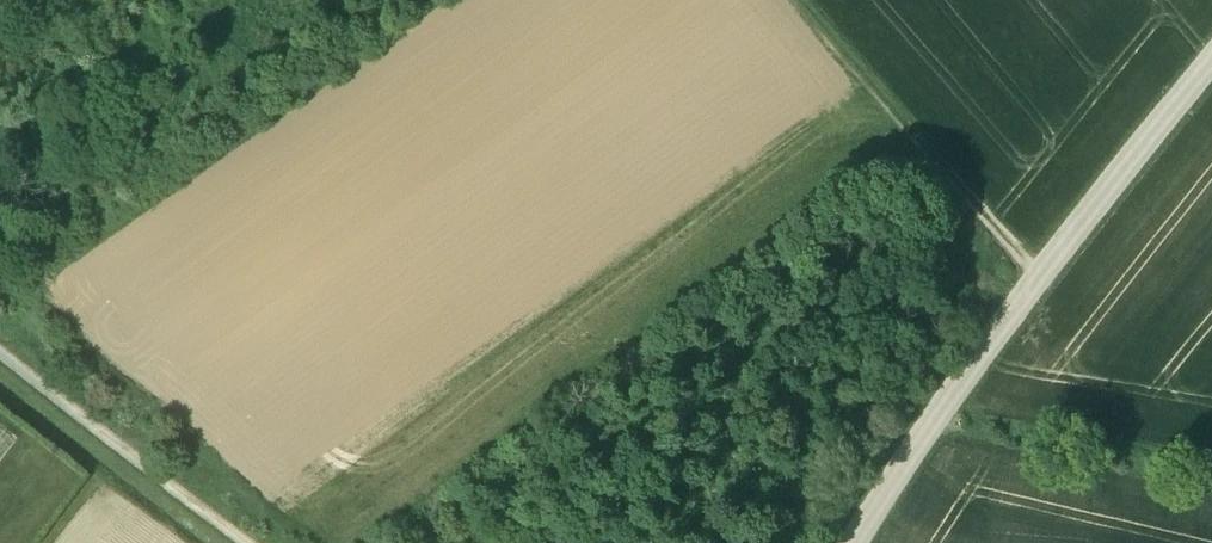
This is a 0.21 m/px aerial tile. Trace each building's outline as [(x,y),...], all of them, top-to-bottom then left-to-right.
[(16,440),(0,428),(0,461),(16,440)]
